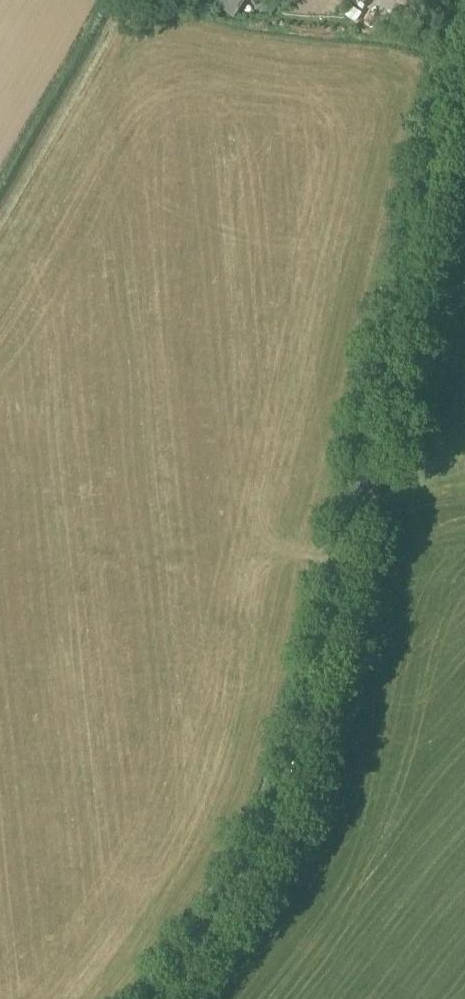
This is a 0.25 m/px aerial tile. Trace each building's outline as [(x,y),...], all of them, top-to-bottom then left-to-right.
[(234,18),(246,0),(209,0),(234,18)]
